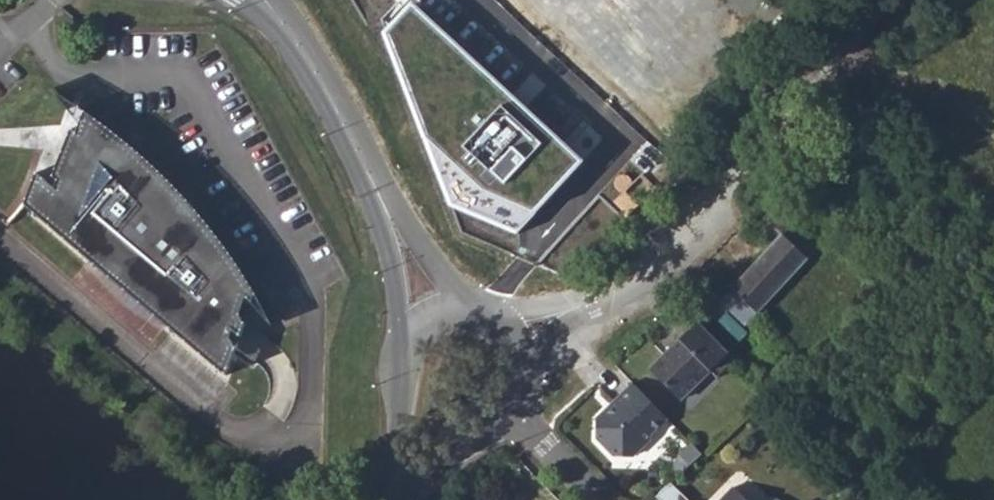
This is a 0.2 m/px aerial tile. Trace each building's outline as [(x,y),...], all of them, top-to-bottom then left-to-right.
[(582,158),(411,1),(381,30),(451,208),(519,235),(582,158)] [(754,41),(742,55),(750,62),(762,48),(754,41)] [(154,171),(125,147),(94,124),(90,122),(86,132),(91,137),(87,145),(83,141),(64,190),(69,194),(66,201),(47,185),(34,217),(235,387),(246,359),(240,350),(244,342),(250,347),(254,337),(250,328),(257,310),(263,316),(266,307),(253,285),(231,254),(207,225),(181,198),(154,171)] [(817,250),(790,222),(774,241),(719,304),(747,330),(817,250)] [(681,400),(710,370),(718,378),(735,360),(698,323),(672,349),(675,353),(670,358),(667,354),(651,370),(681,400)] [(667,354),(670,358),(675,353),(672,349),(667,354)] [(617,407),(605,419),(597,418),(597,438),(603,444),(608,444),(608,449),(614,455),(634,456),(651,439),(651,434),(668,419),(633,383),(613,403),(617,407)] [(703,454),(691,442),(680,453),(691,464),(703,454)] [(734,486),(721,499),(748,499),(734,486)]
